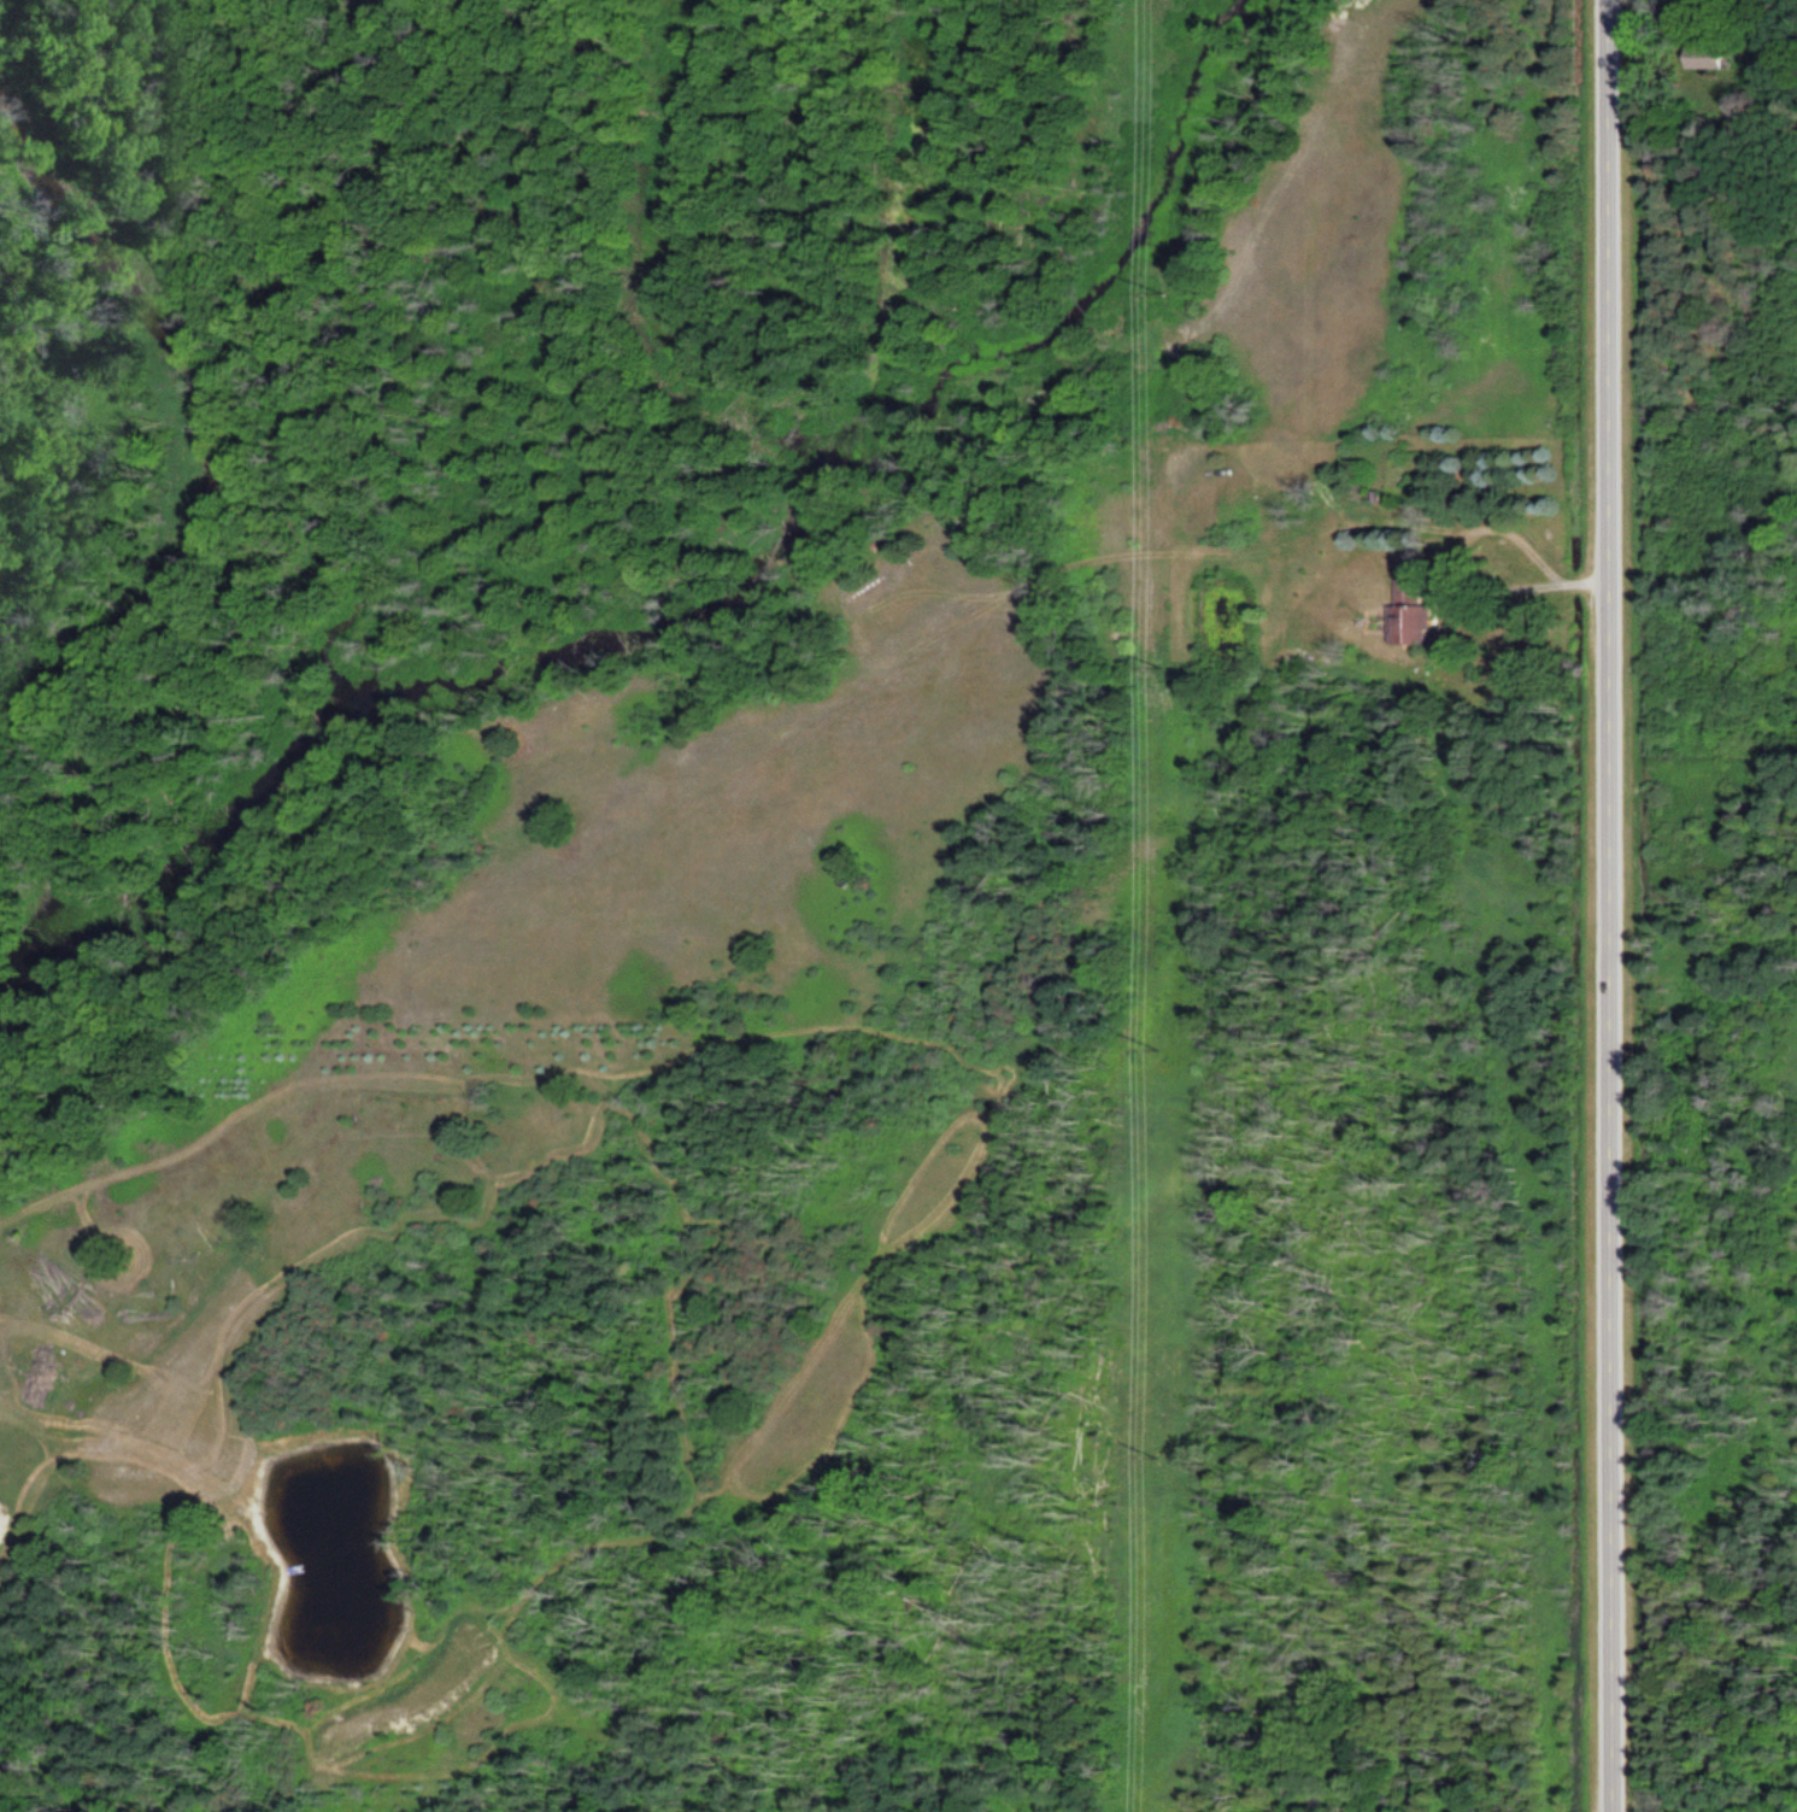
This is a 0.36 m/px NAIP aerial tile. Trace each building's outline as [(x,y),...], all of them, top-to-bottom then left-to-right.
[(1739,69),(1739,48),(1693,48),(1693,69),(1739,69)] [(1403,598),(1428,598),(1428,579),(1403,579),(1403,598)] [(1437,603),(1398,602),(1397,650),(1436,651),(1437,603)]
